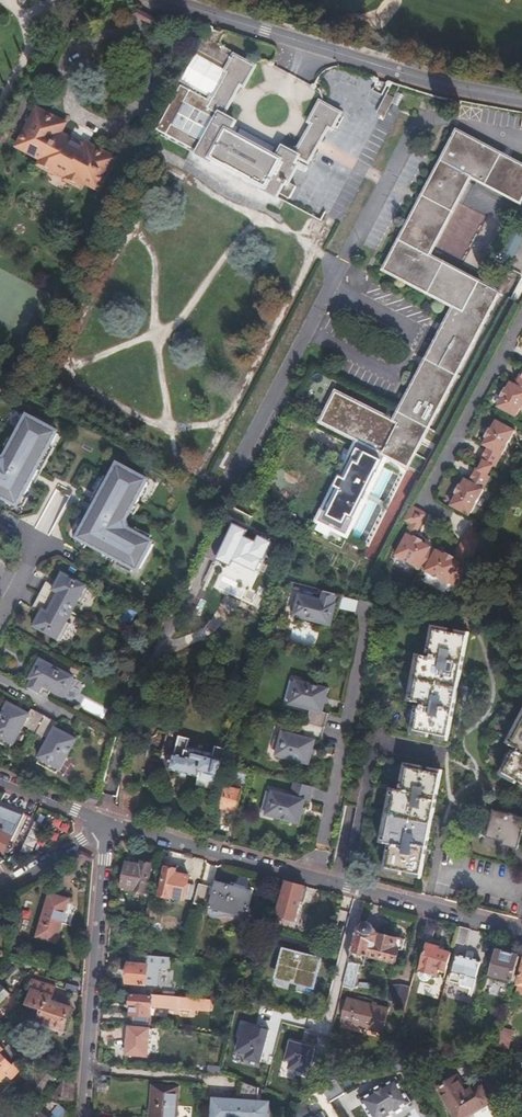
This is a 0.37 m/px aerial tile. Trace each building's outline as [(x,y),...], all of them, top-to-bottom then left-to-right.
[(221,33),(210,26),(192,60),(228,79),(210,112),(218,117),(213,127),(222,132),(215,146),(206,141),(195,160),(211,169),(212,166),(259,191),(257,193),(273,202),(277,196),(283,200),(289,190),(283,186),(292,170),(299,174),(323,131),(326,133),(337,113),(318,102),(307,122),(310,124),(293,154),(282,148),(277,158),(230,132),(235,123),(223,116),(240,85),(242,87),(253,67),(220,49),(229,32),(223,30),(221,33)] [(384,116),(395,99),(389,94),(377,111),(384,116)] [(38,112),(18,148),(42,161),(39,167),(42,168),(41,171),(49,175),(50,172),(52,174),(54,171),(68,179),(66,181),(69,183),(68,185),(76,189),(77,187),(80,188),(83,182),(98,190),(113,161),(87,147),(85,150),(68,141),(66,144),(57,139),(64,127),(38,112)] [(458,133),(385,272),(455,309),(394,422),(337,394),(322,423),(357,442),(318,523),(347,538),(388,458),(408,468),(501,294),(431,258),(473,180),(521,205),(521,166),(458,133)] [(490,214),(478,244),(496,251),(507,221),(490,214)] [(368,275),(355,275),(355,285),(368,285),(368,275)] [(514,385),(510,382),(506,389),(504,388),(500,397),(501,398),(497,407),(516,417),(520,408),(521,408),(521,385),(520,388),(514,385)] [(12,505),(13,507),(26,503),(25,501),(37,479),(35,478),(38,472),(40,473),(60,434),(53,431),(55,427),(35,417),(33,421),(26,417),(8,456),(1,458),(0,457),(0,498),(12,505)] [(482,445),(487,448),(490,449),(483,461),(493,466),(499,454),(501,455),(515,430),(496,420),(491,430),(489,429),(484,437),(486,438),(482,445)] [(490,449),(487,448),(480,461),(483,462),(483,461),(490,449)] [(499,454),(493,466),(495,467),(501,455),(499,454)] [(493,466),(483,461),(483,462),(479,469),(478,471),(488,476),(493,466)] [(138,505),(150,482),(143,479),(145,475),(125,465),(123,468),(117,464),(91,512),(82,531),(79,531),(83,545),(85,544),(131,568),(133,565),(142,570),(155,545),(146,539),(148,536),(130,527),(128,519),(136,504),(138,505)] [(280,494),(290,471),(283,468),(274,491),(280,494)] [(478,471),(479,469),(476,468),(469,481),(472,483),(478,471)] [(472,483),(469,481),(464,479),(461,486),(459,485),(454,493),(456,494),(451,503),(452,504),(451,506),(468,515),(469,513),(470,514),(483,489),(481,488),(488,476),(478,471),(472,483)] [(481,488),(483,489),(490,477),(488,476),(481,488)] [(426,514),(413,507),(405,522),(412,525),(419,529),(426,514)] [(257,542),(246,537),(249,531),(235,525),(219,562),(231,567),(233,561),(257,572),(263,560),(264,560),(273,541),(260,536),(257,542)] [(412,525),(407,535),(414,538),(414,537),(419,529),(412,525)] [(466,553),(473,557),(483,537),(469,530),(458,550),(466,553)] [(414,538),(407,535),(396,556),(420,569),(431,548),(422,543),(423,541),(414,537),(414,538)] [(450,584),(457,587),(466,569),(459,566),(461,563),(453,559),(454,558),(446,553),(445,555),(436,550),(425,572),(449,585),(450,584)] [(461,563),(466,553),(458,550),(454,558),(453,559),(461,563)] [(62,593),(57,604),(73,613),(78,603),(83,606),(92,588),(90,587),(86,587),(66,576),(59,588),(58,590),(62,593)] [(49,583),(42,596),(57,604),(62,593),(58,590),(59,588),(49,583)] [(342,596),(320,590),(318,594),(303,590),(302,596),(296,595),(292,613),(334,624),(342,596)] [(57,604),(42,596),(35,610),(45,615),(46,612),(51,615),(57,604)] [(357,612),(359,600),(344,597),(341,609),(357,612)] [(73,613),(57,604),(51,615),(46,612),(45,615),(38,627),(60,638),(62,641),(64,642),(73,625),(68,623),(73,613)] [(419,660),(412,696),(423,698),(417,730),(448,737),(468,637),(436,630),(429,662),(419,660)] [(37,680),(32,691),(46,698),(48,694),(52,696),(55,690),(65,695),(74,680),(44,664),(35,679),(37,680)] [(306,723),(327,729),(331,714),(324,712),(330,690),(293,681),(287,703),(313,709),(312,716),(308,715),(306,723)] [(46,717),(33,710),(30,716),(8,704),(0,720),(0,744),(11,750),(12,750),(23,729),(25,726),(30,729),(29,732),(36,736),(46,717)] [(58,723),(46,717),(36,736),(43,739),(44,737),(50,740),(37,763),(59,775),(77,741),(55,729),(58,723)] [(323,744),(327,729),(306,723),(304,731),(307,732),(305,739),(286,734),(285,738),(279,736),(275,750),(282,752),(281,756),(311,764),(317,742),(323,744)] [(174,754),(170,770),(198,777),(201,769),(218,774),(226,746),(215,743),(212,753),(194,749),(191,758),(174,754)] [(0,744),(0,750),(8,755),(11,750),(0,744)] [(508,774),(521,781),(521,747),(508,774)] [(393,792),(385,830),(396,832),(390,863),(422,870),(441,770),(409,763),(403,794),(393,792)] [(251,775),(229,770),(227,778),(244,782),(249,784),(251,775)] [(314,803),(317,788),(295,782),(293,791),(296,792),(294,798),(269,792),(263,814),(301,823),(306,802),(314,803)] [(122,785),(120,809),(129,810),(131,786),(122,785)] [(225,787),(219,808),(236,813),(242,791),(225,787)] [(0,806),(0,851),(7,854),(9,849),(13,850),(14,845),(11,844),(24,812),(1,803),(0,806)] [(493,837),(510,841),(509,845),(521,848),(521,815),(516,814),(516,816),(499,812),(493,837)] [(127,862),(121,884),(145,891),(152,865),(140,863),(140,866),(127,862)] [(160,896),(186,902),(190,885),(191,880),(178,876),(180,871),(167,868),(160,896)] [(305,886),(285,880),(276,916),(288,919),(296,922),(305,886)] [(199,883),(194,901),(210,906),(209,907),(246,917),(249,909),(251,910),(254,900),(251,899),(253,891),(216,881),(214,888),(199,883)] [(190,885),(186,902),(191,904),(196,887),(190,885)] [(50,892),(37,937),(53,941),(55,942),(69,898),(67,897),(50,892)] [(439,920),(429,918),(424,936),(434,939),(439,920)] [(460,926),(456,944),(465,947),(470,928),(460,926)] [(361,927),(358,927),(344,984),(353,987),(359,967),(368,963),(369,959),(394,965),(398,950),(402,951),(405,940),(380,933),(379,931),(361,927)] [(464,956),(484,961),(490,936),(469,931),(464,956)] [(259,939),(257,948),(265,950),(268,941),(259,939)] [(427,944),(422,964),(444,970),(449,953),(438,950),(439,947),(427,944)] [(285,949),(278,976),(291,979),(290,981),(297,982),(297,981),(314,985),(321,958),(320,958),(285,949)] [(515,980),(521,955),(501,950),(494,975),(515,980)] [(166,957),(130,954),(130,963),(127,963),(126,970),(126,979),(125,982),(156,985),(158,969),(161,967),(165,967),(166,957)] [(458,955),(453,972),(462,975),(461,978),(462,979),(465,980),(466,980),(467,976),(476,979),(481,961),(458,955)] [(10,995),(1,986),(0,987),(0,1005),(10,995)] [(397,1009),(404,1011),(411,987),(402,986),(397,1009)] [(53,998),(30,991),(26,1005),(39,1009),(36,1019),(41,1020),(40,1021),(64,1029),(71,1010),(51,1003),(53,998)] [(130,992),(127,1022),(133,1022),(151,1025),(152,1005),(207,1011),(208,999),(171,996),(130,992)] [(349,1000),(343,1023),(383,1034),(389,1010),(349,1000)] [(260,1062),(269,1030),(257,1026),(256,1028),(244,1024),(237,1050),(247,1053),(246,1058),(260,1062)] [(127,1025),(125,1054),(146,1056),(148,1027),(127,1025)] [(502,1030),(496,1050),(506,1051),(510,1032),(502,1030)] [(316,1048),(291,1042),(286,1060),(291,1061),(289,1068),(306,1073),(307,1069),(310,1070),(316,1048)] [(1,1047),(0,1048),(0,1051),(16,1066),(19,1064),(1,1047)] [(8,1075),(13,1080),(23,1068),(19,1064),(16,1066),(0,1051),(0,1084),(8,1075)] [(406,1069),(400,1070),(404,1077),(409,1074),(406,1069)] [(398,1070),(390,1071),(394,1078),(401,1075),(398,1070)] [(439,1087),(457,1116),(464,1116),(492,1101),(481,1082),(466,1090),(458,1076),(439,1087)] [(394,1078),(383,1086),(381,1083),(370,1089),(372,1092),(359,1100),(370,1116),(384,1116),(410,1102),(394,1078)] [(66,1079),(35,1116),(51,1116),(59,1107),(54,1103),(58,1098),(73,1100),(74,1084),(66,1079)] [(337,1079),(318,1082),(331,1103),(346,1094),(337,1079)] [(236,1080),(235,1101),(224,1100),(223,1116),(267,1116),(268,1103),(263,1103),(257,1102),(258,1088),(236,1080)] [(150,1116),(177,1116),(179,1086),(152,1084),(150,1116)] [(301,1104),(294,1113),(296,1116),(325,1116),(322,1112),(316,1116),(305,1098),(301,1104)]
